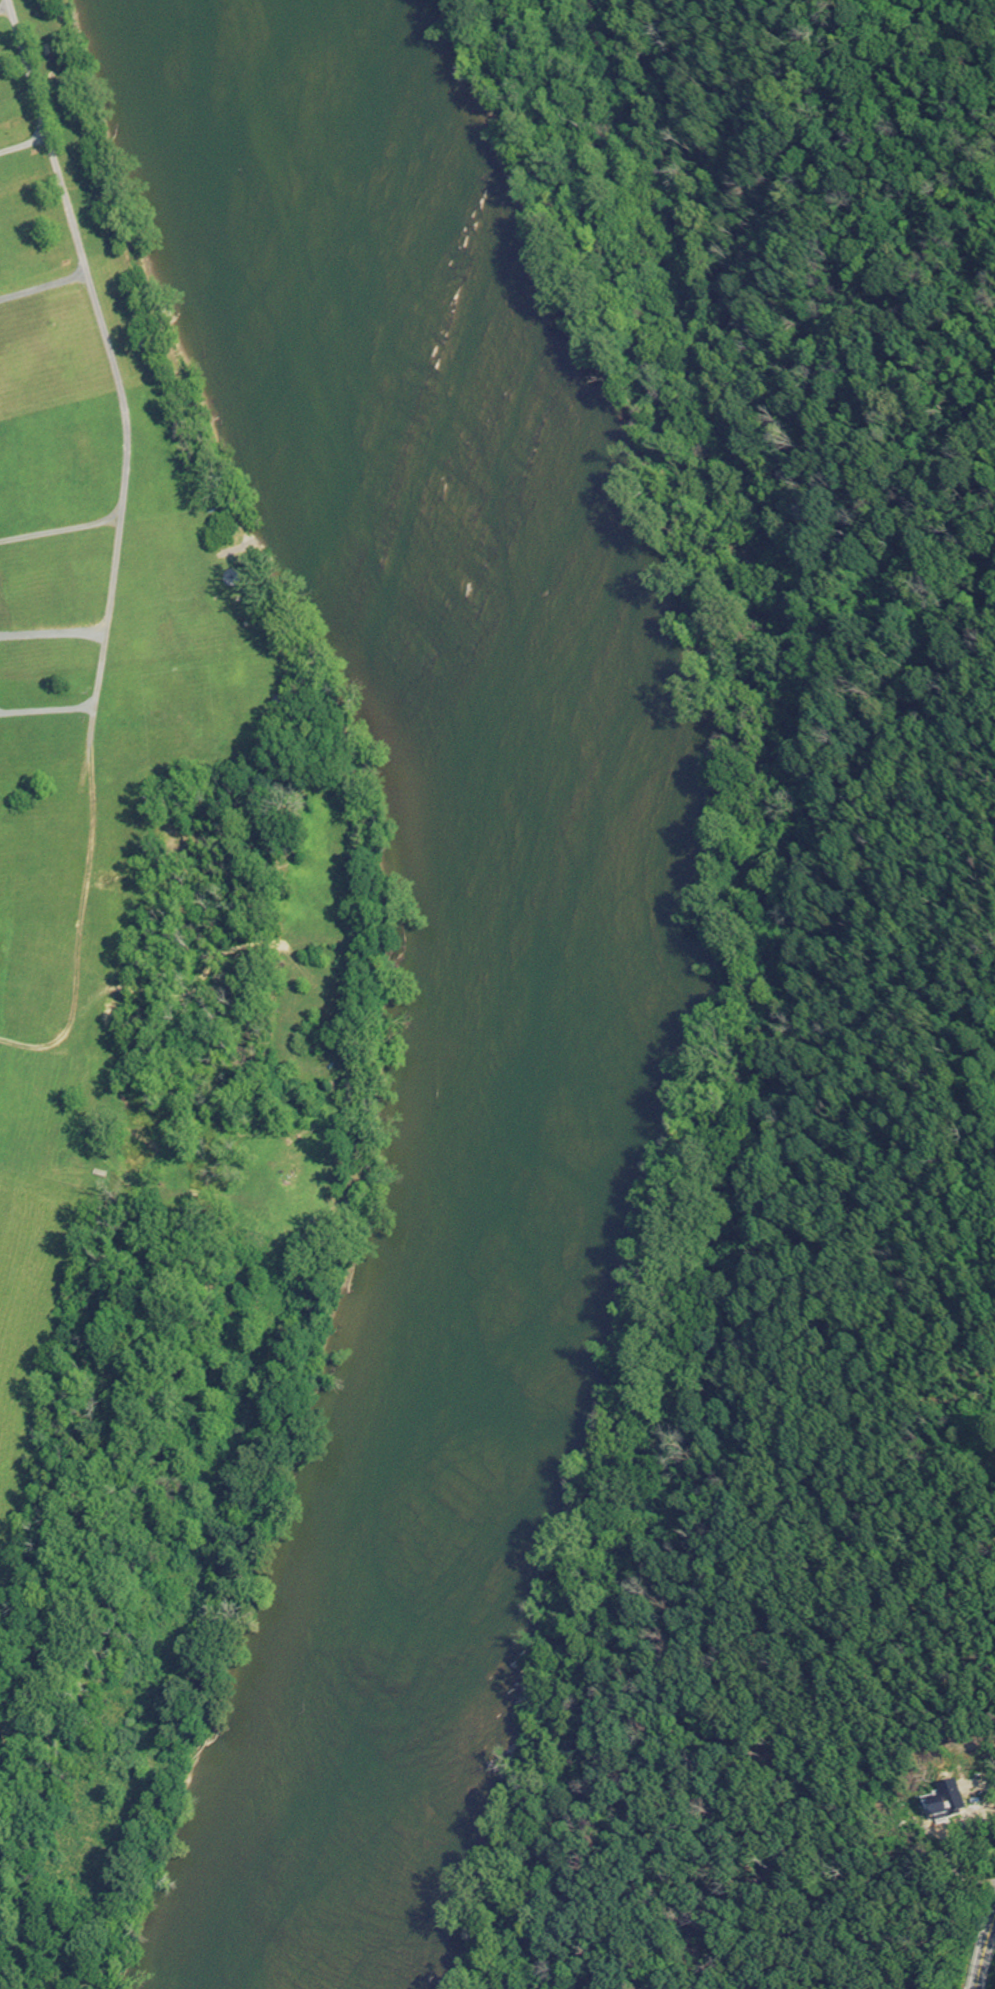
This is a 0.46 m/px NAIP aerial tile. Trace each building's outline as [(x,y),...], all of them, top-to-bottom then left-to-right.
[(965,1809),(948,1777),(930,1787),(947,1819),(965,1809)]
